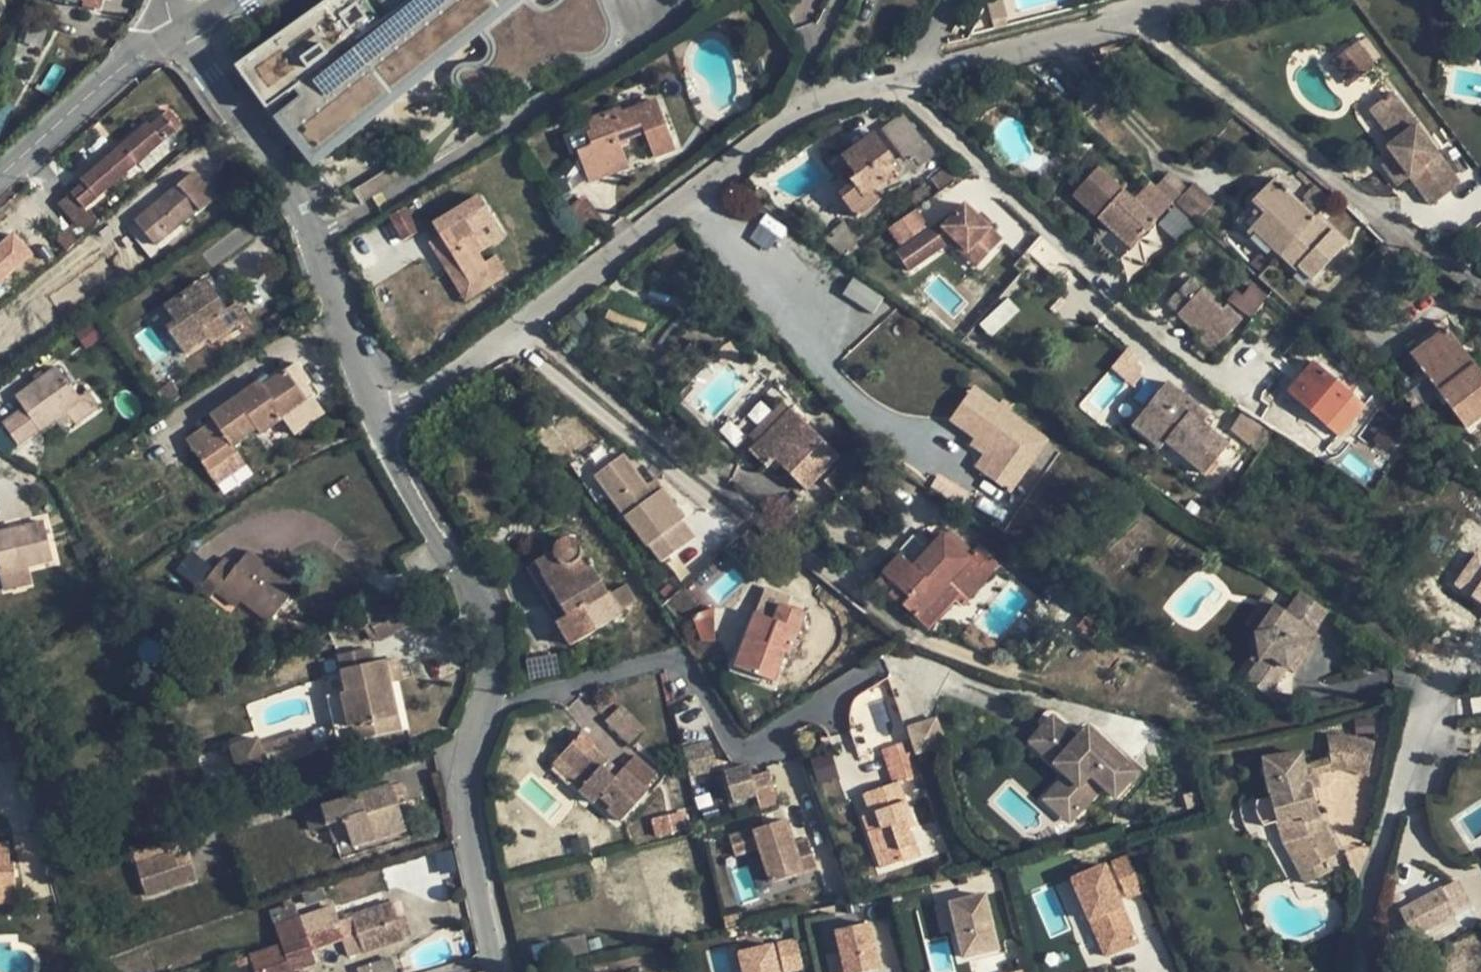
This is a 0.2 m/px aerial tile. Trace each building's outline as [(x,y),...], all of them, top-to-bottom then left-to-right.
[(79,6),(80,4),(96,9),(99,0),(58,0),(79,6)] [(230,69),(308,172),(495,22),(523,0),(326,0),(230,69)] [(23,44),(34,47),(40,28),(30,25),(23,44)] [(1358,42),(1343,52),(1362,77),(1376,66),(1358,42)] [(1343,52),(1331,61),(1350,87),(1362,77),(1343,52)] [(650,104),(646,93),(634,98),(638,108),(650,104)] [(1391,93),(1370,109),(1392,138),(1401,150),(1393,155),(1411,178),(1431,206),(1460,185),(1391,93)] [(650,104),(638,108),(621,115),(619,109),(587,122),(591,133),(586,135),(592,149),(578,155),(588,182),(628,166),(619,141),(644,132),(653,157),(675,149),(657,101),(650,104)] [(57,204),(73,223),(84,235),(97,224),(83,209),(136,164),(161,142),(182,124),(169,109),(150,126),(147,122),(79,180),(82,182),(57,204)] [(902,116),(883,130),(907,160),(913,156),(920,165),(933,155),(902,116)] [(824,125),(830,137),(843,130),(838,119),(824,125)] [(874,134),(843,157),(857,176),(852,180),(854,183),(839,194),(857,219),(878,203),(871,193),(894,175),(892,172),(894,170),(887,162),(893,158),(874,134)] [(1401,150),(1392,138),(1385,144),(1393,155),(1401,150)] [(161,142),(136,164),(144,173),(170,151),(161,142)] [(819,152),(825,160),(834,154),(828,146),(819,152)] [(1411,178),(1393,155),(1381,165),(1398,188),(1411,178)] [(907,160),(902,163),(910,173),(920,165),(913,156),(907,160)] [(893,158),(887,162),(894,170),(899,166),(893,158)] [(929,179),(939,193),(961,176),(951,162),(929,179)] [(1098,168),(1073,196),(1110,229),(1131,248),(1172,203),(1149,183),(1134,201),(1098,168)] [(156,246),(199,210),(200,212),(216,197),(204,184),(193,171),(135,221),(156,246)] [(1314,185),(1299,171),(1295,175),(1311,189),(1314,185)] [(1189,188),(1170,172),(1156,187),(1175,204),(1189,188)] [(1280,256),(1293,241),(1315,219),(1300,204),(1275,180),(1253,202),(1258,207),(1266,214),(1259,222),(1252,229),(1280,256)] [(1215,203),(1194,183),(1189,188),(1175,204),(1196,223),(1215,203)] [(932,198),(923,185),(908,195),(917,208),(932,198)] [(1304,200),(1319,214),(1332,201),(1314,185),(1311,189),(1302,198),(1304,200)] [(479,195),(433,224),(440,235),(476,295),(508,274),(496,256),(484,264),(478,253),(504,237),(479,195)] [(1319,214),(1304,200),(1300,204),(1315,219),(1319,214)] [(418,231),(403,204),(387,213),(402,241),(418,231)] [(965,204),(895,252),(910,276),(948,249),(973,271),(1003,242),(965,204)] [(1266,214),(1258,207),(1252,214),(1259,222),(1266,214)] [(1325,228),(1315,219),(1293,241),(1303,251),(1325,228)] [(827,235),(842,253),(856,244),(861,240),(846,220),(827,235)] [(1471,230),(1480,242),(1480,222),(1471,230)] [(73,223),(55,239),(65,251),(81,237),(84,235),(73,223)] [(1131,248),(1110,229),(1103,237),(1124,256),(1131,248)] [(34,258),(17,232),(0,243),(0,281),(34,258)] [(476,295),(440,235),(428,242),(464,302),(476,295)] [(846,258),(859,248),(856,244),(842,253),(846,258)] [(1275,260),(1270,255),(1258,256),(1250,264),(1261,275),(1275,260)] [(1327,290),(1350,265),(1339,256),(1317,280),(1327,290)] [(853,278),(843,293),(873,312),(883,297),(853,278)] [(206,280),(165,307),(174,321),(166,326),(186,354),(210,337),(212,341),(236,325),(247,318),(237,303),(226,310),(206,280)] [(1222,311),(1189,281),(1167,305),(1199,337),(1196,340),(1210,353),(1241,320),(1227,307),(1222,311)] [(1234,292),(1229,300),(1249,316),(1263,296),(1251,287),(1243,299),(1234,292)] [(1007,301),(983,325),(991,333),(1015,309),(1007,301)] [(275,327),(283,321),(276,313),(268,319),(275,327)] [(247,318),(236,325),(241,334),(253,326),(247,318)] [(1411,357),(1419,367),(1466,429),(1480,417),(1480,375),(1446,329),(1410,356),(1411,357)] [(1110,367),(1130,386),(1147,367),(1126,349),(1110,367)] [(1411,357),(1395,369),(1402,379),(1419,367),(1411,357)] [(1312,363),(1287,391),(1325,425),(1351,395),(1312,363)] [(19,446),(67,412),(82,400),(79,396),(58,366),(16,396),(25,408),(3,423),(19,446)] [(316,395),(295,366),(285,373),(285,372),(272,381),(264,386),(260,382),(210,416),(214,422),(202,430),(188,440),(209,470),(237,450),(233,445),(256,428),(260,434),(284,418),(295,433),(323,412),(313,398),(316,395)] [(260,382),(264,386),(272,381),(269,376),(260,382)] [(1194,405),(1167,383),(1137,418),(1165,441),(1205,475),(1229,446),(1202,424),(1188,412),(1194,405)] [(974,388),(951,421),(975,438),(997,454),(982,474),(1009,493),(1047,440),(974,388)] [(79,396),(82,400),(67,412),(76,424),(99,407),(87,390),(79,396)] [(749,437),(783,402),(771,390),(737,426),(749,437)] [(1410,392),(1404,395),(1417,412),(1422,408),(1410,392)] [(775,460),(781,466),(806,491),(839,457),(811,428),(783,402),(749,437),(756,444),(749,451),(767,469),(770,466),(775,460)] [(1194,405),(1188,412),(1202,424),(1208,417),(1194,405)] [(198,425),(202,430),(214,422),(210,416),(198,425)] [(1372,417),(1357,438),(1378,453),(1393,432),(1372,417)] [(1165,441),(1137,418),(1132,425),(1160,448),(1165,441)] [(997,454),(975,438),(969,445),(983,456),(975,468),(982,474),(997,454)] [(237,450),(209,470),(219,485),(247,465),(237,450)] [(621,454),(591,476),(622,516),(619,520),(641,554),(646,552),(655,563),(691,539),(684,521),(653,481),(649,488),(621,454)] [(775,460),(770,466),(776,472),(781,466),(775,460)] [(946,484),(948,481),(939,475),(935,482),(942,487),(944,488),(946,484)] [(944,488),(942,487),(939,491),(952,500),(958,492),(946,484),(944,488)] [(44,521),(0,532),(0,574),(53,561),(44,521)] [(915,619),(947,585),(966,602),(995,570),(977,553),(970,559),(943,535),(913,567),(900,555),(882,574),(895,587),(889,594),(915,619)] [(568,617),(559,623),(571,644),(621,614),(609,594),(584,552),(580,545),(578,541),(575,539),(571,538),(567,538),(561,540),(557,542),(555,545),(554,548),(554,551),(535,562),(568,617)] [(82,543),(74,547),(79,560),(87,556),(82,543)] [(208,576),(197,589),(210,599),(216,591),(222,584),(241,601),(269,623),(296,589),(273,570),(263,562),(248,550),(235,566),(223,557),(208,576)] [(1474,550),(1450,587),(1480,606),(1480,554),(1474,550)] [(268,555),(263,562),(273,570),(278,563),(268,555)] [(568,617),(535,562),(525,567),(559,623),(568,617)] [(197,589),(208,576),(201,571),(191,583),(197,589)] [(222,584),(216,591),(236,607),(241,601),(222,584)] [(609,594),(621,614),(637,604),(626,584),(609,594)] [(1286,669),(1312,632),(1326,611),(1301,593),(1287,613),(1276,605),(1256,634),(1260,660),(1246,681),(1267,696),(1286,669)] [(375,642),(414,622),(400,594),(361,614),(375,642)] [(1244,626),(1256,634),(1276,605),(1264,597),(1244,626)] [(754,613),(734,666),(774,681),(784,653),(790,655),(805,615),(778,605),(773,621),(754,613)] [(1104,624),(1092,616),(1085,628),(1097,636),(1104,624)] [(1312,632),(1286,669),(1293,674),(1320,637),(1312,632)] [(655,644),(653,634),(645,636),(647,646),(655,644)] [(1256,634),(1247,635),(1252,661),(1260,660),(1256,634)] [(340,670),(369,663),(365,649),(337,656),(340,670)] [(341,693),(349,727),(354,726),(357,741),(401,731),(389,681),(399,679),(394,658),(340,670),(345,692),(341,693)] [(349,727),(341,693),(326,696),(334,731),(349,727)] [(645,729),(621,704),(604,721),(628,746),(645,729)] [(937,716),(905,725),(914,755),(946,745),(937,716)] [(1041,753),(1064,728),(1052,718),(1029,742),(1041,753)] [(1100,738),(1088,727),(1077,739),(1089,750),(1100,738)] [(1137,772),(1100,738),(1089,750),(1077,739),(1064,728),(1041,753),(1066,775),(1078,786),(1067,799),(1080,810),(1102,786),(1114,797),(1137,772)] [(260,746),(266,767),(310,754),(304,733),(260,746)] [(595,744),(583,734),(555,765),(580,789),(579,791),(593,803),(599,796),(611,806),(608,811),(619,821),(646,791),(621,769),(613,779),(601,768),(606,762),(591,749),(595,744)] [(1334,736),(1326,737),(1329,757),(1332,770),(1338,770),(1345,770),(1352,771),(1360,774),(1367,776),(1374,743),(1367,741),(1357,739),(1347,737),(1339,737),(1334,736)] [(258,740),(231,748),(239,775),(266,767),(260,746),(258,740)] [(893,784),(899,782),(920,774),(909,742),(882,752),(893,784)] [(830,753),(811,759),(823,798),(842,792),(830,753)] [(634,754),(621,769),(646,791),(659,777),(634,754)] [(1301,754),(1263,759),(1265,774),(1268,785),(1271,797),(1278,821),(1284,844),(1296,840),(1317,878),(1330,871),(1325,861),(1336,855),(1318,820),(1305,779),(1301,754)] [(1332,770),(1329,757),(1305,765),(1308,778),(1332,770)] [(610,758),(606,762),(601,768),(613,779),(621,769),(610,758)] [(756,794),(747,767),(725,775),(733,801),(756,794)] [(1078,786),(1066,775),(1043,800),(1069,822),(1080,810),(1067,799),(1078,786)] [(914,845),(909,829),(906,821),(911,819),(899,782),(893,784),(863,794),(875,829),(867,832),(880,869),(903,861),(899,851),(914,845)] [(401,783),(392,786),(395,797),(405,794),(401,783)] [(405,829),(395,797),(392,786),(304,812),(310,831),(327,825),(344,820),(350,838),(352,846),(405,829)] [(1260,822),(1264,826),(1278,821),(1271,797),(1256,801),(1256,807),(1256,811),(1257,816),(1259,819),(1260,822)] [(694,810),(683,813),(686,826),(697,823),(694,810)] [(911,819),(906,821),(909,829),(914,827),(911,819)] [(344,820),(327,825),(333,843),(350,838),(344,820)] [(785,823),(726,836),(734,860),(756,853),(771,889),(817,873),(805,840),(792,843),(785,823)] [(437,825),(425,830),(429,842),(442,837),(437,825)] [(182,836),(132,852),(146,897),(196,881),(182,836)] [(1296,840),(1284,844),(1306,885),(1317,878),(1296,840)] [(15,903),(15,864),(10,864),(9,843),(0,843),(0,903),(15,903)] [(914,845),(899,851),(903,861),(918,856),(914,845)] [(1126,855),(1109,860),(1124,901),(1141,895),(1126,855)] [(1105,865),(1067,881),(1102,962),(1138,946),(1105,865)] [(1399,918),(1416,942),(1456,915),(1454,913),(1469,902),(1460,889),(1453,880),(1399,918)] [(322,887),(302,894),(305,906),(325,899),(322,887)] [(984,895),(945,905),(958,963),(999,954),(984,895)] [(279,939),(281,945),(290,970),(313,963),(308,949),(343,938),(350,957),(405,939),(397,916),(393,903),(326,926),(303,934),(298,919),(286,923),(275,927),(279,939)] [(275,927),(286,923),(281,907),(269,911),(275,927)] [(298,919),(303,934),(326,926),(321,911),(298,919)] [(404,914),(397,916),(405,939),(412,936),(404,914)] [(832,933),(841,971),(879,971),(866,924),(832,933)] [(586,934),(560,939),(562,954),(588,949),(586,934)] [(735,953),(739,971),(783,971),(804,967),(800,937),(735,953)] [(238,971),(290,971),(290,970),(281,945),(234,962),(238,971)] [(220,967),(222,971),(238,971),(234,962),(220,967)]
